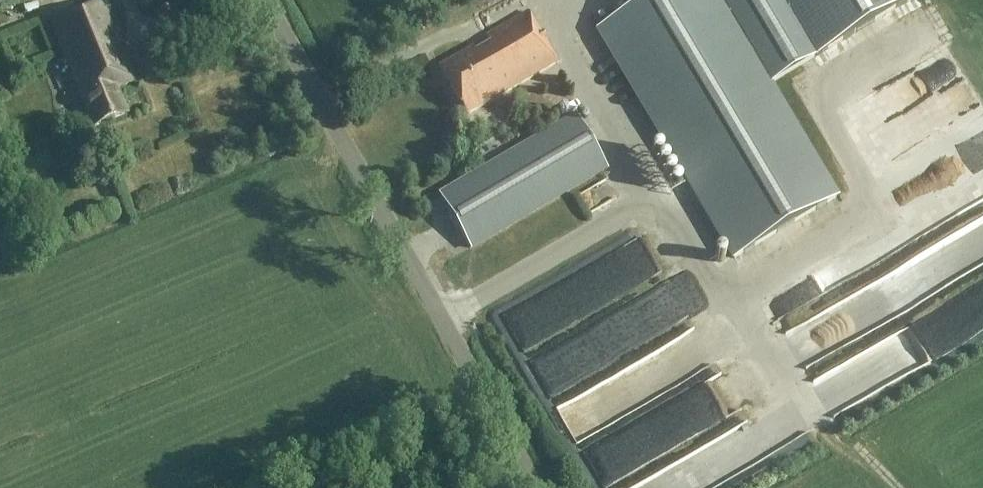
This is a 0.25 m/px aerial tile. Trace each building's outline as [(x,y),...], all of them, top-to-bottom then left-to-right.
[(22,1),(21,0),(0,0),(0,11),(22,1)] [(91,127),(123,114),(112,89),(132,81),(123,61),(119,62),(113,46),(120,44),(103,0),(98,0),(48,20),(91,127)] [(733,258),(835,198),(768,84),(813,57),(779,0),(649,0),(598,30),(733,258)] [(174,5),(153,13),(166,44),(186,36),(174,5)] [(465,114),(555,63),(527,13),(487,36),(491,43),(473,53),(470,49),(438,67),(465,114)] [(469,247),(604,169),(574,117),(439,195),(469,247)] [(588,263),(501,304),(519,341),(594,306),(586,290),(598,285),(588,263)] [(644,292),(527,354),(546,388),(662,326),(644,292)] [(586,444),(603,480),(673,447),(656,411),(586,444)] [(791,445),(796,460),(814,453),(808,439),(791,445)] [(632,483),(635,487),(689,487),(715,472),(696,442),(632,483)]
